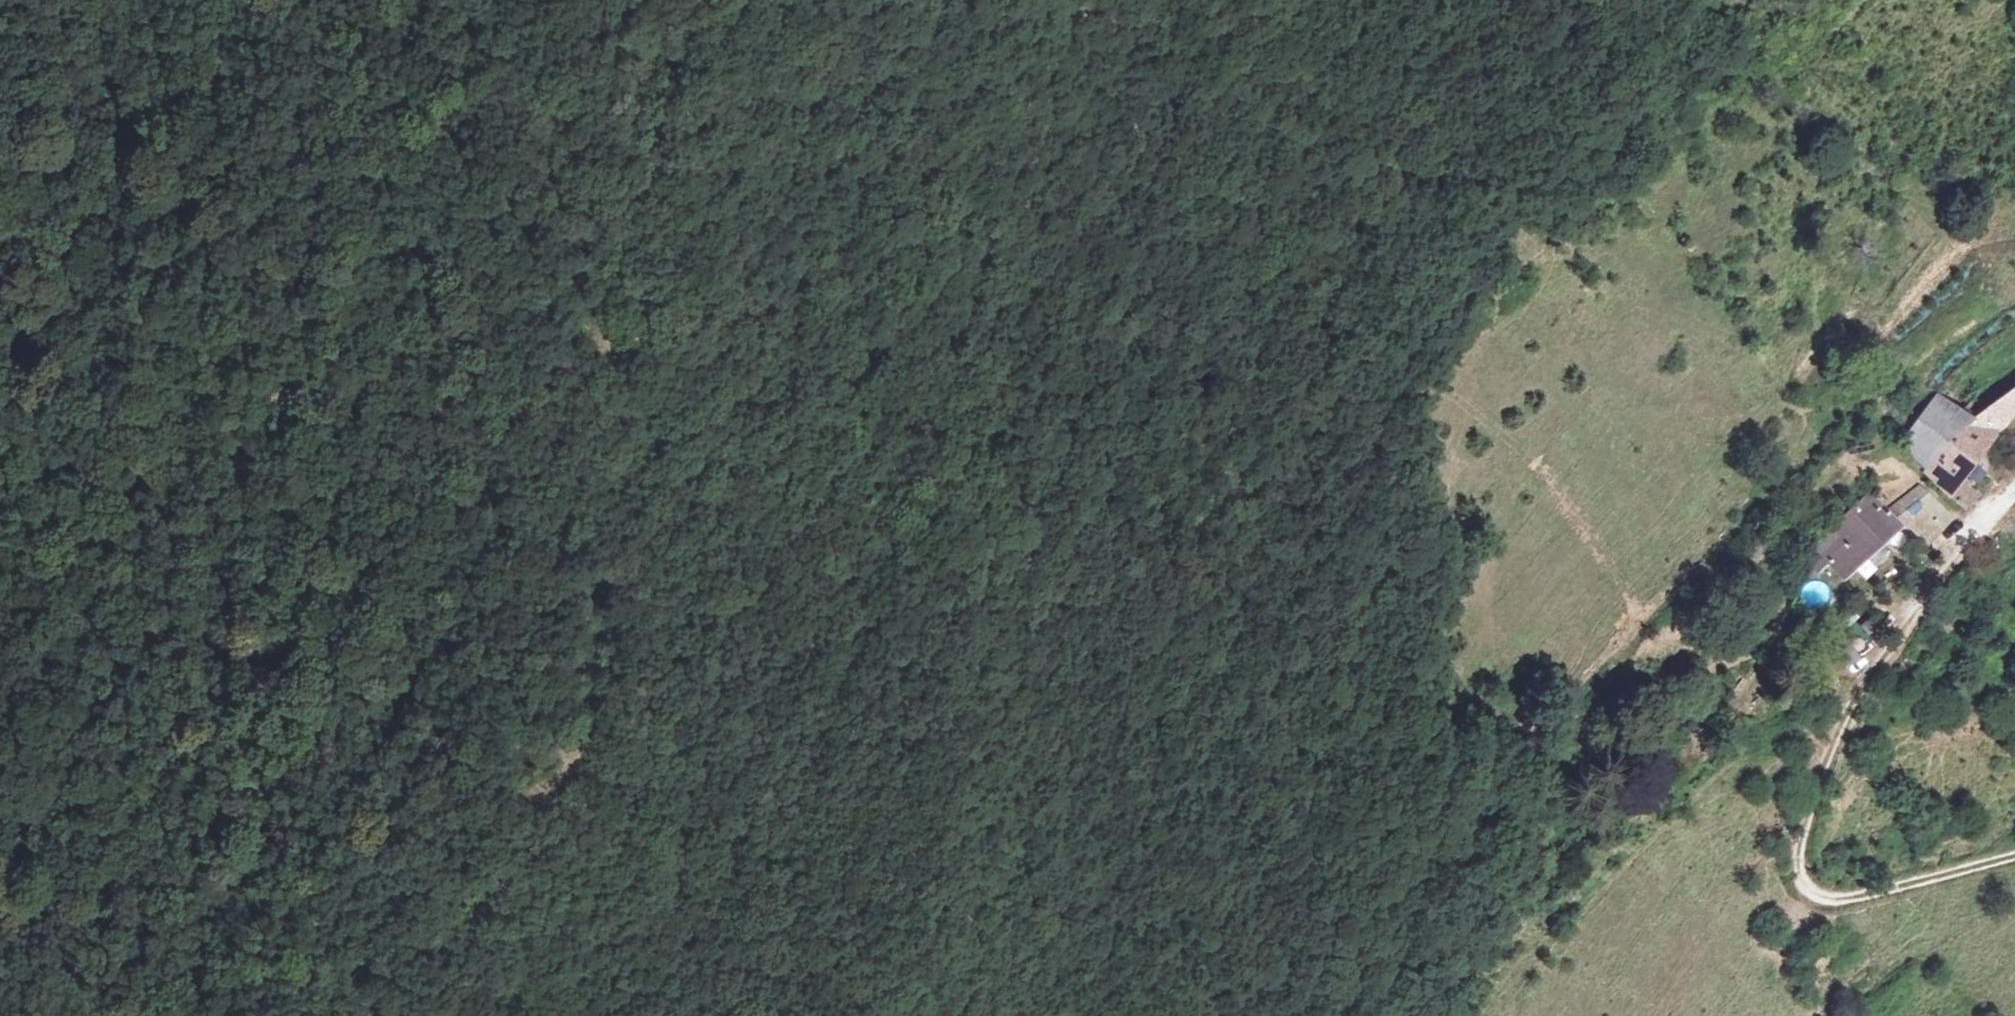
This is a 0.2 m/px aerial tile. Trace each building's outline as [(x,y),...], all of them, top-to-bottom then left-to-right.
[(1976,424),(1991,436),(2014,415),(2014,393),(1976,424)] [(1961,473),(1991,436),(1976,424),(1972,427),(1940,400),(1901,449),(1935,478),(1948,493),(1966,509),(1980,496),(1969,488),(1973,484),(1961,473)] [(1844,511),(1799,555),(1817,574),(1830,562),(1846,579),(1899,528),(1915,528),(1932,544),(1954,521),(1922,489),(1891,517),(1871,498),(1866,502),(1856,493),(1841,507),(1844,511)] [(1863,610),(1827,642),(1848,668),(1851,671),(1887,638),(1863,610)]
